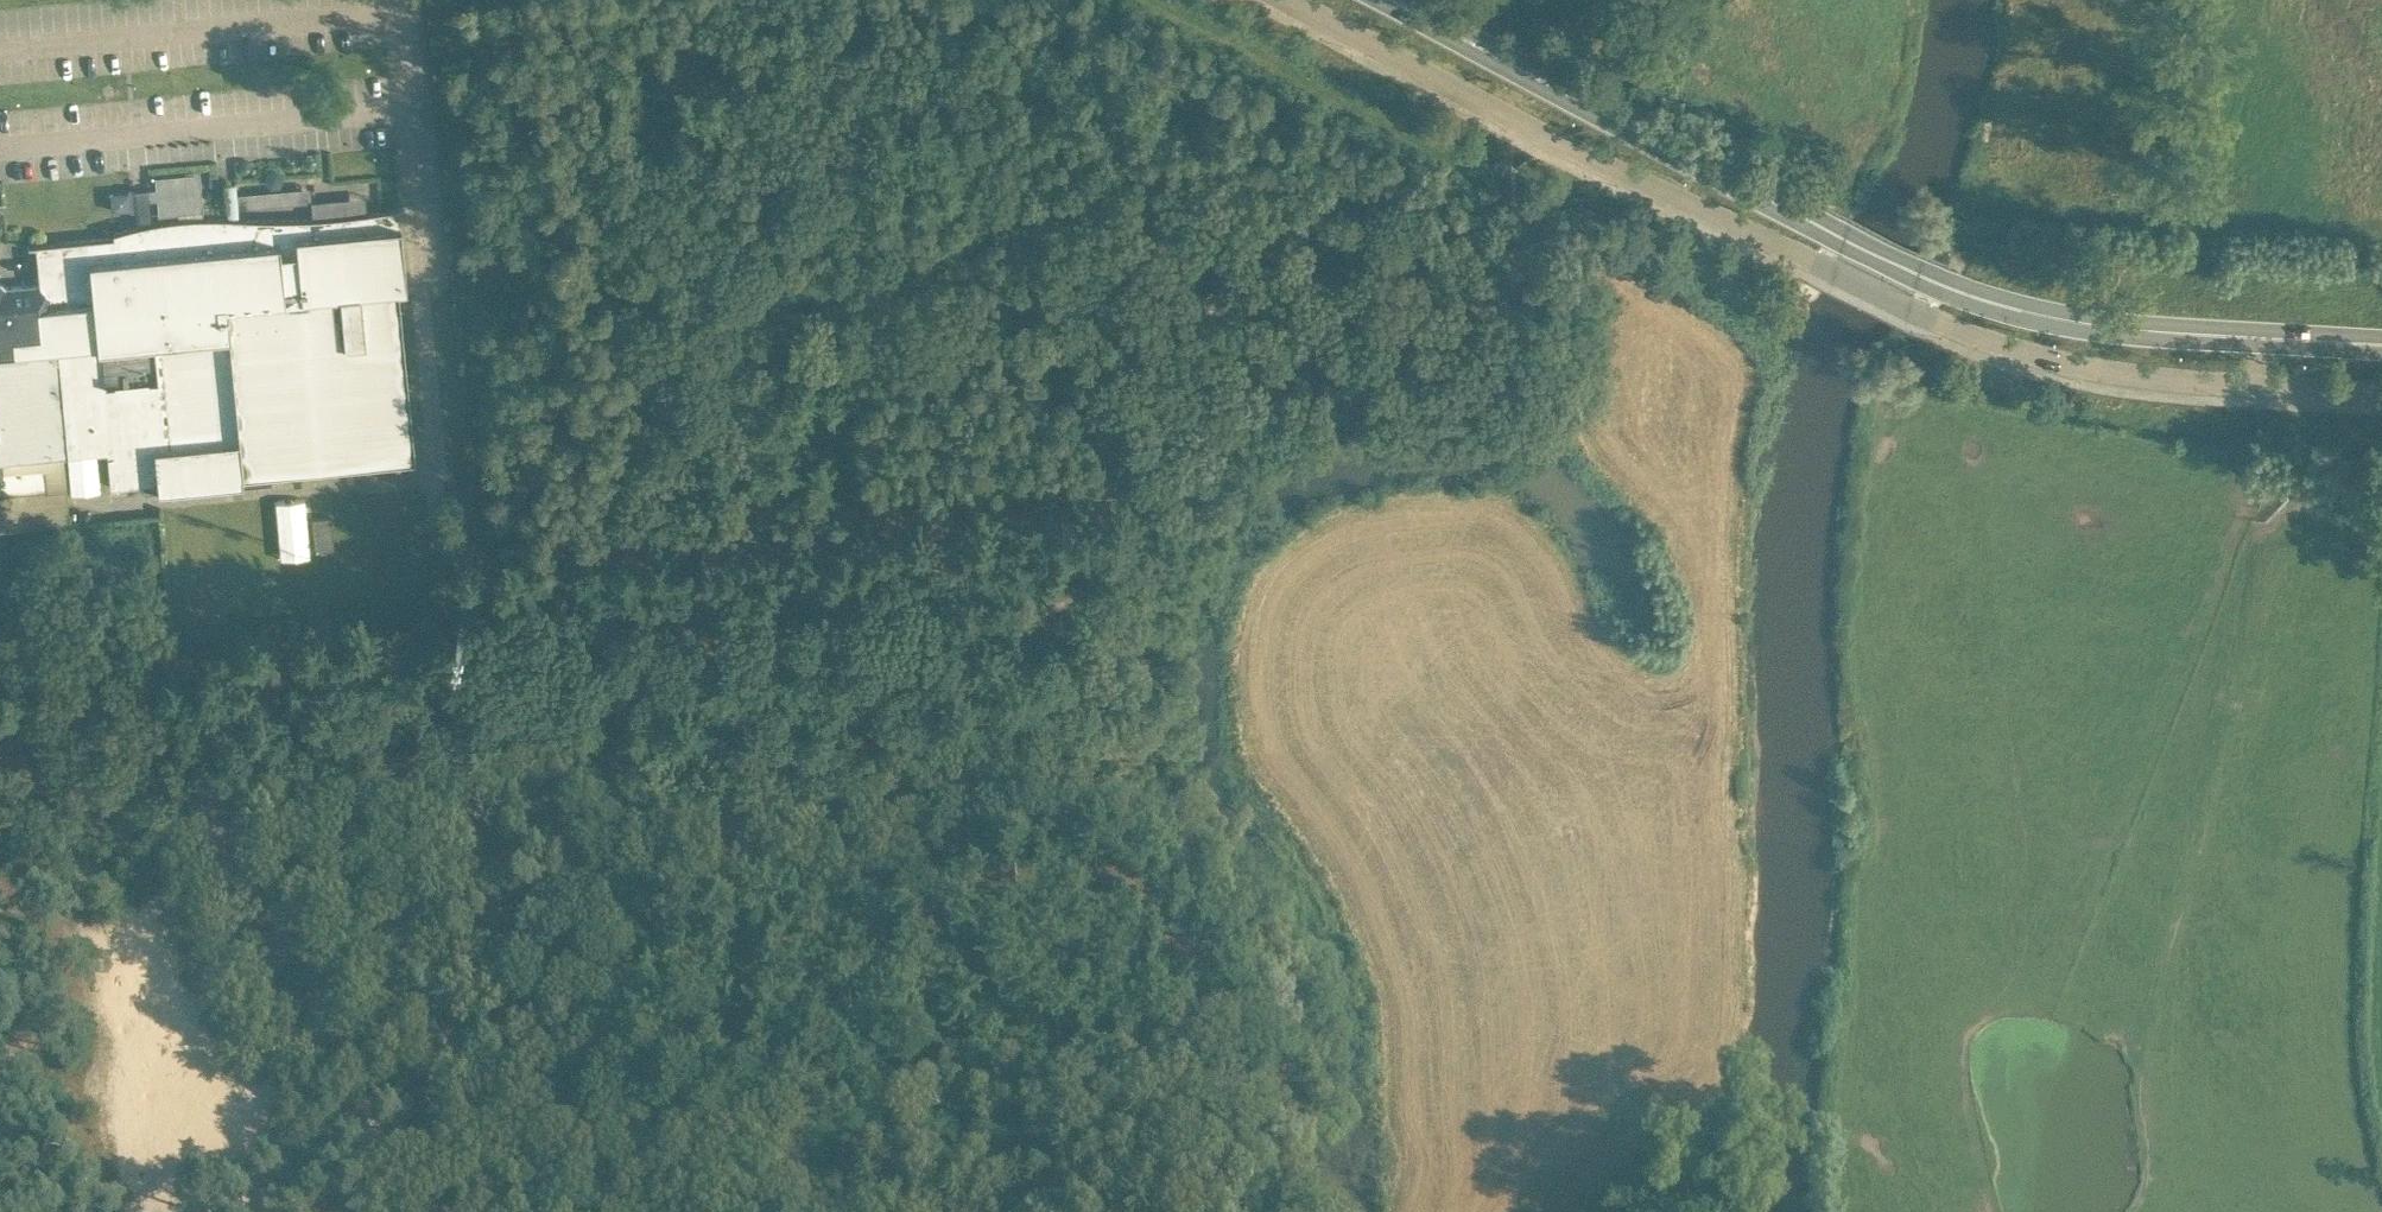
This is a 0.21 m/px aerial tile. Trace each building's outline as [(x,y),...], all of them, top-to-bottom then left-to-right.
[(122,213),(151,209),(148,186),(119,190),(122,213)] [(369,212),(370,226),(400,223),(399,219),(398,219),(387,210),(398,207),(398,206),(366,211),(366,213),(369,212)] [(71,523),(64,454),(107,449),(110,485),(142,482),(143,489),(242,479),(242,472),(270,469),(391,459),(415,457),(398,287),(406,286),(400,223),(370,226),(312,232),(311,218),(313,218),(313,217),(312,217),(310,217),(296,218),(282,218),(269,218),(255,218),(241,217),(238,217),(237,218),(239,219),(241,244),(221,246),(218,218),(223,218),(223,216),(221,216),(203,216),(198,217),(193,217),(188,217),(184,217),(179,218),(174,218),(169,219),(164,220),(159,220),(154,221),(151,222),(151,223),(154,223),(155,233),(137,235),(134,227),(138,226),(137,225),(135,225),(113,231),(114,235),(47,243),(47,245),(40,254),(37,254),(40,282),(6,286),(1,281),(0,281),(0,529),(71,523)] [(270,469),(242,472),(242,479),(242,483),(243,485),(271,483),(271,480),(270,469)]
